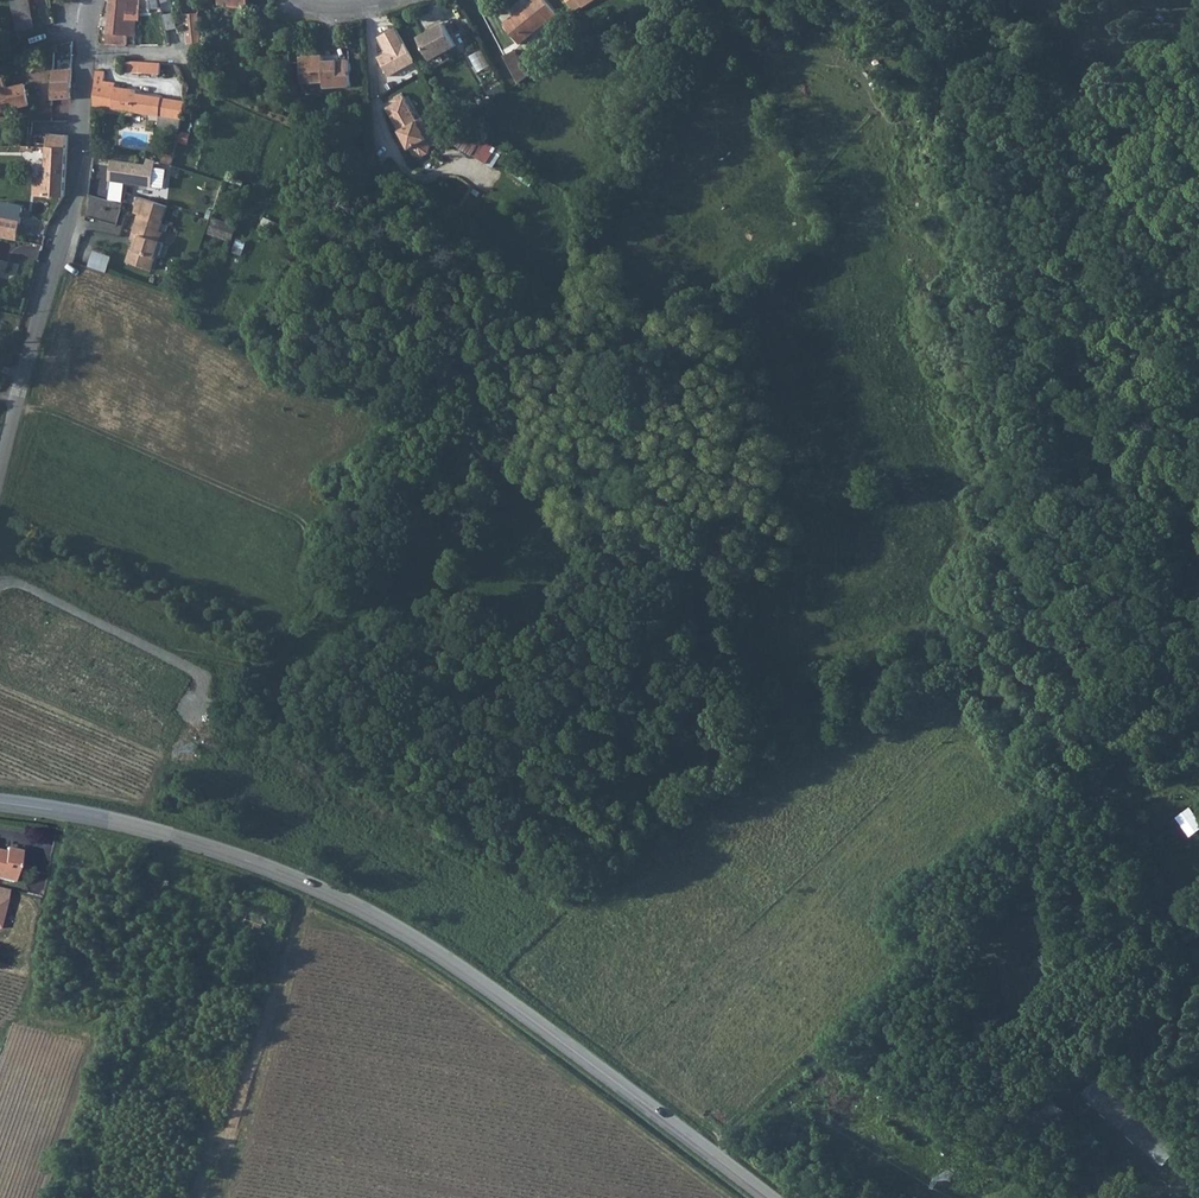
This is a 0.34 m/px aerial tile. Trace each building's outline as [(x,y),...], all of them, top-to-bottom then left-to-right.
[(13,1),(19,29),(36,25),(30,0),(16,0),(13,1)] [(110,18),(141,20),(141,0),(112,0),(111,6),(110,18)] [(507,25),(522,45),(558,16),(546,0),(539,0),(507,25)] [(578,10),(597,0),(571,0),(578,10)] [(192,43),(193,44),(206,43),(208,36),(204,13),(189,15),(191,25),(192,40),(192,43)] [(171,18),(168,18),(170,29),(180,27),(179,17),(171,18)] [(110,18),(108,32),(129,34),(137,35),(141,20),(110,18)] [(444,24),(419,39),(436,69),(452,59),(447,51),(456,45),(444,24)] [(418,61),(399,25),(380,36),(389,51),(382,56),(393,76),(418,61)] [(108,32),(107,43),(129,44),(129,34),(108,32)] [(129,34),(129,44),(137,44),(137,35),(129,34)] [(512,65),(521,82),(531,74),(517,49),(506,55),(512,65)] [(327,53),(304,54),(305,81),(326,80),(327,86),(354,85),(354,58),(327,59),(327,53)] [(127,60),(126,71),(142,72),(142,61),(127,60)] [(142,61),(142,72),(162,74),(163,63),(142,61)] [(73,69),(54,70),(54,82),(64,82),(72,81),(73,69)] [(95,91),(94,105),(162,115),(164,97),(137,93),(137,90),(122,87),(109,86),(104,85),(105,77),(105,72),(96,71),(95,85),(95,91)] [(53,99),(72,98),(72,81),(64,82),(54,82),(53,99)] [(13,108),(32,104),(27,83),(16,86),(7,88),(0,90),(0,112),(13,108)] [(398,101),(395,103),(399,127),(411,148),(413,147),(416,153),(418,154),(423,150),(432,143),(429,137),(419,120),(403,93),(396,97),(398,101)] [(164,97),(162,115),(187,118),(190,105),(191,100),(164,97)] [(395,103),(388,107),(399,127),(395,103)] [(424,117),(419,120),(429,137),(434,134),(424,117)] [(195,132),(184,129),(181,141),(191,144),(195,132)] [(469,132),(462,146),(477,154),(485,141),(469,132)] [(45,196),(65,198),(66,185),(69,137),(55,136),(50,136),(46,180),(45,196)] [(488,139),(478,156),(490,163),(500,147),(488,139)] [(423,150),(418,154),(423,155),(430,151),(432,144),(432,143),(423,150)] [(499,165),(506,153),(500,150),(493,162),(499,165)] [(167,152),(165,160),(174,162),(176,155),(167,152)] [(149,164),(115,158),(111,179),(154,186),(158,159),(150,158),(149,164)] [(35,196),(45,196),(46,180),(36,179),(35,196)] [(129,263),(153,271),(157,257),(160,256),(164,243),(158,241),(169,206),(141,196),(135,212),(139,214),(131,238),(137,240),(134,250),(132,250),(129,263)] [(8,216),(3,239),(12,241),(21,243),(26,220),(8,216)] [(235,240),(238,227),(215,221),(211,234),(235,240)] [(109,272),(115,255),(96,249),(91,266),(109,272)] [(1198,838),(1198,810),(1198,809),(1184,819),(1198,839),(1198,838)] [(18,864),(21,853),(6,849),(5,853),(0,852),(0,859),(18,864)] [(0,859),(0,879),(14,883),(18,864),(0,859)] [(9,890),(0,887),(0,926),(9,890)]
